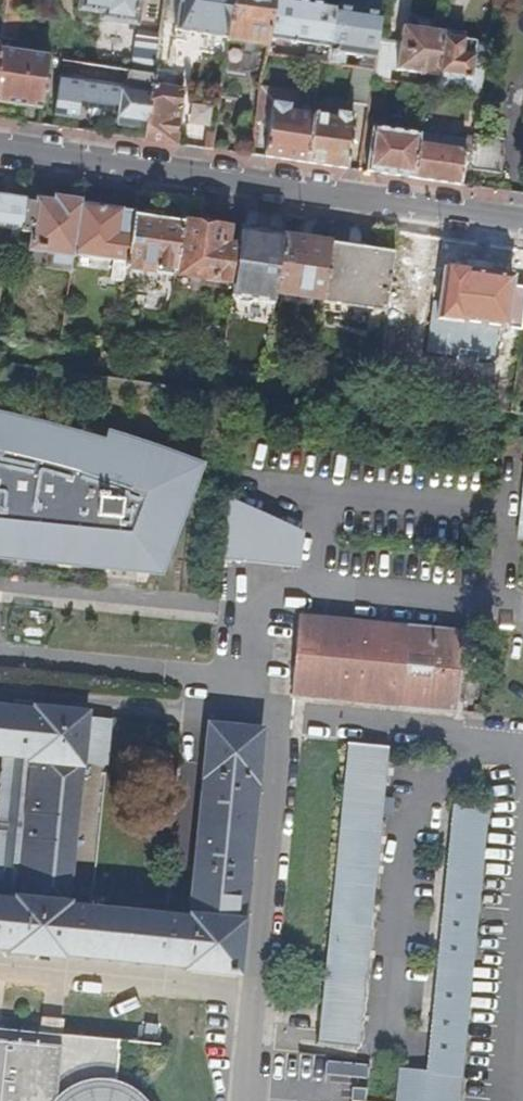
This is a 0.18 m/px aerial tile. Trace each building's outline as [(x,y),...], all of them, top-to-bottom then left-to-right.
[(13,17),(16,0),(5,0),(0,35),(0,39),(10,41),(13,17)] [(136,0),(82,0),(81,8),(103,12),(104,18),(132,21),(136,0)] [(226,38),(232,0),(178,0),(174,31),(226,38)] [(265,48),(267,39),(274,0),(232,0),(226,38),(226,42),(265,48)] [(267,39),(329,48),(334,8),(279,0),(274,0),(267,39)] [(329,48),(328,53),(374,59),(376,44),(380,16),(334,8),(329,48)] [(371,81),(387,83),(390,69),(436,78),(437,73),(440,41),(442,35),(403,29),(401,49),(376,44),(374,59),(372,72),(371,81)] [(154,77),(154,71),(158,41),(135,38),(131,73),(154,77)] [(437,73),(445,76),(470,79),(473,59),(461,58),(461,42),(440,41),(437,73)] [(38,109),(45,60),(0,54),(0,103),(38,109)] [(356,98),(368,101),(371,81),(372,72),(359,69),(356,98)] [(144,140),(173,145),(181,92),(173,90),(175,79),(171,74),(154,71),(154,77),(146,128),(144,140)] [(146,128),(154,77),(131,73),(128,73),(121,124),(146,128)] [(433,91),(443,92),(445,76),(437,73),(436,78),(433,91)] [(404,99),(423,102),(425,89),(405,85),(404,99)] [(306,164),(311,118),(288,115),(289,109),(272,106),(272,112),(270,112),(263,156),(286,161),(306,164)] [(325,168),(346,171),(352,125),(351,125),(351,118),(336,116),(334,122),(311,118),(306,164),(325,168)] [(441,184),(458,187),(463,153),(428,148),(432,124),(422,121),(419,138),(413,180),(441,184)] [(387,176),(413,180),(419,138),(372,130),(365,173),(387,176)] [(473,135),(468,172),(499,176),(504,140),(473,135)] [(202,149),(211,151),(212,140),(202,139),(202,149)] [(25,201),(0,198),(0,229),(12,231),(8,263),(16,265),(21,232),(25,203),(25,201)] [(56,207),(25,203),(21,232),(34,234),(31,249),(48,252),(47,265),(70,270),(72,255),(80,207),(57,203),(56,207)] [(121,214),(80,207),(72,255),(119,262),(117,280),(124,282),(125,271),(132,217),(121,216),(121,214)] [(181,224),(132,217),(125,271),(152,275),(153,269),(174,272),(181,224)] [(226,231),(181,224),(174,272),(194,274),(194,280),(233,285),(237,250),(224,247),(226,231)] [(241,233),(237,250),(233,285),(230,299),(273,305),(274,294),(282,242),(241,233)] [(282,238),(282,242),(274,294),(320,301),(329,246),(282,238)] [(391,255),(329,246),(320,301),(319,313),(337,316),(338,324),(381,329),(391,255)] [(462,303),(467,274),(443,271),(439,300),(462,303)] [(509,281),(467,274),(462,303),(439,300),(436,322),(480,329),(482,320),(503,324),(509,281)] [(19,326),(8,325),(5,341),(18,342),(19,326)] [(122,573),(153,576),(165,542),(173,543),(201,468),(168,456),(164,466),(105,445),(103,452),(91,447),(48,435),(50,431),(0,419),(0,563),(122,573)] [(225,561),(245,562),(247,532),(257,533),(257,542),(280,545),(279,566),(297,568),(300,537),(230,506),(225,561)] [(247,532),(245,562),(279,566),(280,545),(257,542),(257,533),(247,532)] [(458,698),(465,632),(409,626),(410,629),(300,616),(293,694),(456,714),(458,698)] [(11,950),(11,953),(36,956),(62,958),(63,954),(185,966),(186,970),(238,975),(244,924),(241,923),(255,785),(258,783),(263,733),(211,727),(204,777),(208,779),(193,915),(190,922),(166,919),(90,912),(94,877),(69,873),(81,766),(84,765),(88,716),(36,710),(35,714),(0,710),(0,754),(1,755),(0,767),(0,949),(11,950)] [(358,1047),(388,746),(354,742),(321,1043),(358,1047)] [(398,1100),(458,1100),(488,808),(454,804),(427,1070),(401,1066),(398,1100)] [(42,1020),(41,1033),(60,1035),(62,1022),(52,1021),(42,1020)] [(128,1096),(117,1090),(108,1088),(111,1080),(115,1081),(119,1041),(60,1035),(41,1033),(0,1029),(0,1100),(135,1100),(128,1096)]
